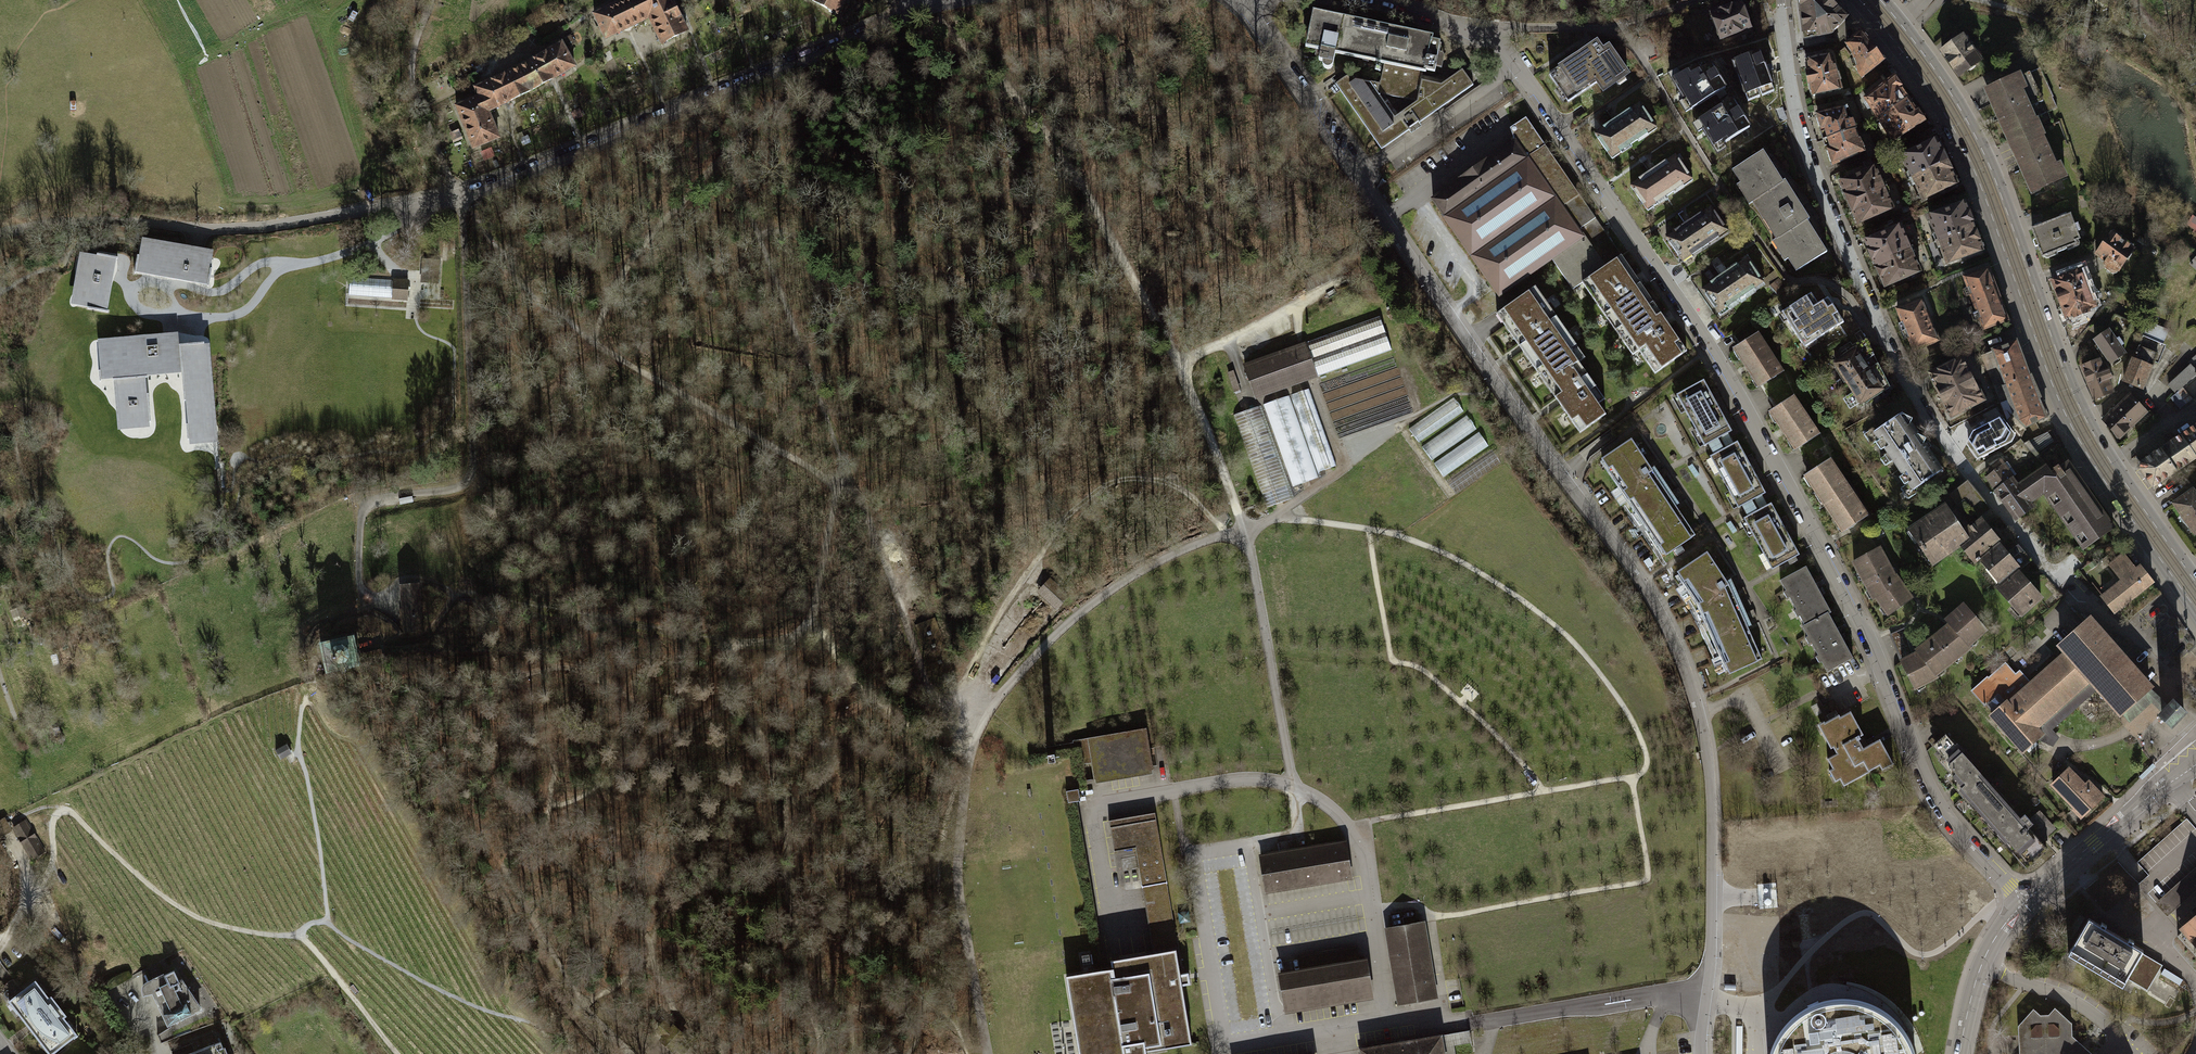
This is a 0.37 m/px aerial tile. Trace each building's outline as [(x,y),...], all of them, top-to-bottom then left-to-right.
[(649,18),(641,0),(623,0),(593,14),(605,39),(649,18)] [(649,18),(662,43),(687,31),(672,0),(641,0),(649,18)] [(812,1),(836,14),(844,0),(812,0),(812,1)] [(1804,39),(1832,33),(1846,17),(1830,0),(1798,0),(1804,39)] [(1744,4),(1740,3),(1711,14),(1720,38),(1749,27),(1745,16),(1747,12),(1744,4)] [(1376,63),(1381,64),(1377,84),(1376,93),(1414,101),(1420,76),(1421,72),(1424,73),(1424,70),(1433,72),(1439,40),(1431,38),(1431,36),(1310,11),(1304,47),(1319,51),(1318,56),(1317,61),(1321,62),(1321,65),(1323,68),(1325,69),(1328,69),(1330,67),(1331,65),(1334,54),(1357,59),(1355,66),(1373,69),(1373,67),(1376,63)] [(1868,43),(1861,34),(1845,45),(1850,51),(1858,74),(1860,77),(1882,61),(1874,51),(1876,50),(1870,41),(1868,43)] [(1962,36),(1941,50),(1958,75),(1979,60),(1962,36)] [(1596,42),(1549,75),(1558,87),(1560,86),(1568,97),(1566,99),(1568,102),(1597,81),(1603,90),(1615,81),(1614,79),(1622,74),(1623,76),(1627,73),(1608,46),(1602,50),(1596,42)] [(518,66),(531,90),(575,66),(562,43),(518,66)] [(1772,85),(1759,51),(1733,61),(1746,95),(1772,85)] [(1830,55),(1806,61),(1808,72),(1806,72),(1808,85),(1811,84),(1813,95),(1841,89),(1830,55)] [(1699,66),(1672,79),(1691,109),(1725,88),(1711,65),(1701,70),(1699,66)] [(479,96),(487,112),(531,90),(518,66),(475,87),(479,96)] [(2001,122),(2009,141),(2040,127),(2035,117),(2057,107),(2039,68),(1987,91),(1996,110),(1999,111),(2003,118),(2001,122)] [(1349,73),(1334,83),(1379,149),(1408,129),(1407,128),(1411,125),(1415,122),(1416,123),(1471,85),(1460,69),(1444,81),(1420,76),(1414,101),(1392,116),(1376,93),(1377,84),(1353,79),(1349,73)] [(1893,77),(1865,99),(1878,119),(1908,98),(1893,77)] [(499,137),(487,112),(479,96),(455,106),(472,148),(499,137)] [(1923,121),(1908,98),(1878,119),(1891,141),(1923,121)] [(1733,99),(1698,121),(1713,146),(1722,141),(1723,144),(1750,127),(1733,99)] [(1639,103),(1594,134),(1611,158),(1656,127),(1639,103)] [(1846,107),(1817,113),(1818,116),(1816,117),(1819,127),(1821,126),(1825,139),(1854,130),(1846,107)] [(1510,128),(1515,141),(1516,144),(1518,143),(1583,237),(1551,259),(1573,289),(1582,283),(1582,282),(1621,255),(1526,117),(1510,128)] [(2040,127),(2009,141),(2017,159),(2021,159),(2024,167),(2023,171),(2032,190),(2064,176),(2059,165),(2054,167),(2041,137),(2043,134),(2040,127)] [(1854,130),(1825,139),(1829,150),(1826,151),(1830,161),(1832,161),(1833,164),(1862,152),(1854,130)] [(1901,157),(1911,178),(1946,161),(1947,158),(1944,153),(1942,153),(1935,139),(1913,150),(1914,151),(1901,157)] [(1461,179),(1433,199),(1444,215),(1443,216),(1499,295),(1551,259),(1583,237),(1518,143),(1516,144),(1515,141),(1486,161),(1460,179),(1461,179)] [(1752,202),(1755,200),(1783,182),(1763,151),(1734,169),(1744,184),(1742,186),(1752,202)] [(1675,154),(1630,186),(1647,210),(1692,179),(1675,154)] [(1911,178),(1921,199),(1933,193),(1933,194),(1957,183),(1950,169),(1951,167),(1948,162),(1946,161),(1911,178)] [(1847,202),(1849,203),(1884,188),(1875,167),(1840,182),(1845,193),(1844,196),(1847,202)] [(1755,200),(1778,238),(1807,220),(1809,218),(1785,181),(1783,182),(1755,200)] [(1852,211),(1858,223),(1893,208),(1884,188),(1849,203),(1848,205),(1850,210),(1852,211)] [(1927,216),(1936,240),(1959,232),(1957,228),(1972,222),(1971,220),(1971,218),(1970,214),(1968,213),(1964,203),(1927,216)] [(1711,206),(1666,237),(1683,262),(1728,230),(1711,206)] [(2045,220),(2030,225),(2035,239),(2032,240),(2034,247),(2038,246),(2042,256),(2056,251),(2057,253),(2067,249),(2066,247),(2075,244),(2074,241),(2079,239),(2076,231),(2080,230),(2077,224),(2073,225),(2069,215),(2067,215),(2066,213),(2058,216),(2059,219),(2046,224),(2045,220)] [(1791,256),(1799,269),(1827,251),(1807,220),(1778,238),(1776,239),(1787,258),(1791,256)] [(1936,240),(1945,263),(1982,249),(1978,240),(1979,238),(1977,233),(1975,232),(1972,222),(1957,228),(1959,232),(1936,240)] [(1862,244),(1873,268),(1912,251),(1901,227),(1862,244)] [(2133,249),(2111,233),(2096,254),(2106,261),(2104,264),(2104,267),(2113,273),(2117,272),(2133,249)] [(133,269),(155,273),(160,245),(144,242),(142,256),(135,255),(133,269)] [(204,253),(160,245),(155,273),(207,282),(210,268),(202,267),(204,253)] [(1873,268),(1885,294),(1923,277),(1912,251),(1873,268)] [(2188,263),(2195,270),(2195,253),(2188,263)] [(81,258),(73,297),(103,303),(112,257),(95,254),(94,260),(81,258)] [(1615,329),(1654,303),(1621,255),(1582,282),(1582,283),(1615,329)] [(1721,275),(1701,289),(1720,315),(1730,308),(1728,306),(1763,282),(1746,258),(1737,264),(1735,262),(1725,269),(1722,265),(1717,269),(1721,275)] [(437,260),(423,259),(421,282),(436,283),(437,260)] [(1988,268),(1963,277),(1982,330),(2008,320),(1988,268)] [(2080,269),(2051,280),(2067,322),(2072,324),(2080,322),(2082,317),(2081,315),(2089,312),(2088,309),(2093,308),(2095,304),(2083,272),(2080,269)] [(406,280),(347,277),(346,295),(405,299),(406,280)] [(1778,295),(1787,287),(1778,277),(1769,285),(1778,295)] [(1496,314),(1537,371),(1576,344),(1535,287),(1496,314)] [(1811,295),(1778,316),(1784,326),(1789,323),(1802,344),(1814,336),(1816,340),(1843,323),(1828,299),(1818,306),(1811,295)] [(1922,299),(1897,309),(1913,350),(1938,340),(1931,323),(1933,323),(1930,314),(1928,315),(1922,299)] [(1654,303),(1615,329),(1632,355),(1639,350),(1655,373),(1687,351),(1654,303)] [(2095,304),(2093,308),(2088,315),(2094,320),(2101,309),(2095,304)] [(2130,321),(2116,315),(2110,330),(2124,336),(2130,321)] [(1391,349),(1379,316),(1304,343),(1305,344),(1315,374),(1316,376),(1391,349)] [(2107,328),(2093,338),(2110,363),(2124,353),(2107,328)] [(1757,333),(1735,347),(1760,385),(1782,371),(1757,333)] [(2161,343),(2142,335),(2123,381),(2142,389),(2161,343)] [(1878,363),(1866,339),(1853,347),(1855,350),(1834,363),(1847,383),(1878,363)] [(163,340),(97,346),(99,370),(95,370),(96,382),(116,381),(120,425),(149,422),(145,371),(180,368),(186,438),(209,436),(201,343),(177,345),(178,353),(164,354),(163,340)] [(2015,340),(1992,350),(2006,385),(2002,386),(2015,416),(2024,427),(2046,416),(2038,398),(2039,397),(2030,374),(2029,375),(2015,340)] [(1305,344),(1243,366),(1248,380),(1252,378),(1258,394),(1315,374),(1305,344)] [(1585,357),(1576,344),(1537,371),(1580,432),(1606,414),(1598,403),(1605,399),(1579,362),(1585,357)] [(2195,371),(2195,354),(2188,362),(2190,364),(2195,371)] [(2098,358),(2081,365),(2094,399),(2111,393),(2106,380),(2111,378),(2108,370),(2103,372),(2098,358)] [(1950,362),(1929,374),(1951,416),(1983,400),(1961,359),(1951,364),(1950,362)] [(1889,387),(1878,363),(1847,383),(1860,402),(1870,396),(1873,401),(1884,393),(1883,391),(1889,387)] [(2190,364),(2167,385),(2175,393),(2182,387),(2195,374),(2195,371),(2190,364)] [(1704,380),(1676,395),(1704,447),(1732,431),(1704,380)] [(2175,393),(2170,398),(2180,409),(2192,398),(2182,387),(2175,393)] [(1309,388),(1292,394),(1320,471),(1337,464),(1309,388)] [(2130,394),(2115,408),(2131,426),(2146,411),(2130,394)] [(1289,395),(1263,404),(1293,487),(1319,477),(1289,395)] [(1794,396),(1772,410),(1797,448),(1818,434),(1794,396)] [(1410,428),(1419,442),(1463,411),(1454,398),(1410,428)] [(1259,404),(1232,414),(1266,507),(1293,498),(1259,404)] [(2115,408),(2102,420),(2118,437),(2131,426),(2115,408)] [(1871,428),(1863,433),(1871,444),(1875,441),(1880,449),(1884,447),(1888,452),(1880,458),(1885,465),(1893,460),(1902,474),(1899,476),(1905,485),(1900,488),(1908,498),(1916,493),(1913,489),(1942,469),(1923,443),(1925,438),(1918,435),(1910,423),(1912,418),(1904,415),(1902,412),(1874,432),(1871,428)] [(1423,447),(1432,459),(1476,428),(1467,416),(1423,447)] [(1973,430),(1966,443),(1977,459),(2011,440),(2015,435),(2004,419),(2001,420),(1999,417),(1973,430)] [(2181,434),(2195,457),(2195,424),(2181,434)] [(1435,464),(1444,477),(1489,447),(1479,433),(1435,464)] [(2161,448),(2176,470),(2195,457),(2181,434),(2161,448)] [(1631,439),(1605,456),(1669,551),(1695,534),(1673,501),(1652,471),(1631,439)] [(1765,493),(1737,441),(1710,455),(1738,507),(1765,493)] [(2161,448),(2141,461),(2139,468),(2152,487),(2176,470),(2161,448)] [(1829,459),(1806,475),(1844,531),(1867,515),(1829,459)] [(1985,477),(1994,490),(2011,477),(2015,475),(2006,462),(2002,465),(1999,460),(1987,469),(1989,473),(1985,477)] [(2046,465),(2017,485),(2027,499),(2044,486),(2084,541),(2081,543),(2084,548),(2113,527),(2066,462),(2060,466),(2058,464),(2053,468),(2054,470),(2051,472),(2046,465)] [(1668,473),(1664,467),(1657,472),(1661,478),(1668,473)] [(2011,477),(1994,490),(2015,519),(2033,507),(2027,499),(2017,485),(2011,477)] [(1966,481),(1950,494),(1957,504),(1964,499),(1979,517),(1989,509),(1966,481)] [(1678,487),(1671,491),(1674,497),(1682,493),(1678,487)] [(2173,503),(2194,533),(2195,532),(2195,492),(2195,493),(2192,490),(2173,503)] [(1771,503),(1744,518),(1772,569),(1799,554),(1771,503)] [(1944,504),(1909,529),(1933,563),(1960,544),(1961,545),(1967,541),(1962,535),(1964,533),(1944,504)] [(1980,519),(1964,533),(1962,535),(1967,541),(1961,545),(1968,553),(1973,552),(1978,558),(1997,542),(1998,540),(1980,519)] [(1991,567),(2003,581),(1997,586),(2021,614),(2040,598),(2017,570),(2030,559),(2017,544),(2007,553),(1997,542),(1978,558),(1986,567),(1991,567)] [(1878,548),(1854,561),(1874,598),(1876,597),(1889,613),(1911,597),(1895,575),(1878,548)] [(1703,600),(1733,671),(1762,658),(1746,623),(1730,586),(1707,552),(1681,569),(1703,600)] [(2123,553),(2109,564),(2122,581),(2101,597),(2113,612),(2151,582),(2139,566),(2135,569),(2123,553)] [(1830,611),(1806,566),(1780,580),(1785,591),(1784,592),(1786,597),(1789,596),(1796,609),(1794,610),(1797,616),(1799,615),(1804,625),(1828,612),(1830,611)] [(1048,580),(1037,591),(1054,607),(1065,596),(1048,580)] [(401,584),(404,631),(421,630),(418,583),(401,584)] [(1744,587),(1735,590),(1738,597),(1746,593),(1744,587)] [(1986,629),(1963,604),(1946,620),(1950,624),(1934,636),(1952,660),(1970,646),(1969,644),(1986,629)] [(1753,609),(1745,612),(1748,619),(1756,615),(1753,609)] [(1852,657),(1828,612),(1804,625),(1802,626),(1807,636),(1805,637),(1809,643),(1811,642),(1817,654),(1815,655),(1819,662),(1821,661),(1827,671),(1852,657)] [(2150,687),(2089,619),(2060,645),(2066,651),(2031,682),(2007,703),(2006,701),(1993,712),(1990,715),(2023,751),(2097,687),(2121,713),(2150,687)] [(349,662),(382,655),(380,645),(361,650),(362,653),(357,654),(352,633),(319,641),(325,668),(335,666),(338,667),(348,664),(349,662)] [(1918,652),(1901,661),(1914,687),(1937,675),(1936,673),(1952,660),(1934,636),(1917,650),(1918,652)] [(2007,703),(2031,682),(2026,677),(2019,683),(2014,677),(2016,675),(2005,662),(1988,678),(1986,676),(1970,690),(1984,706),(1986,704),(1993,712),(2006,701),(2007,703)] [(2150,687),(2121,713),(2129,722),(2152,702),(2163,713),(2169,706),(2150,687)] [(504,719),(502,702),(493,703),(495,720),(504,719)] [(2184,711),(2174,702),(2169,706),(2163,713),(2161,714),(2171,724),(2184,711)] [(1828,729),(1827,727),(1821,730),(1834,754),(1836,753),(1840,759),(1830,764),(1836,774),(1832,776),(1839,787),(1843,784),(1847,792),(1883,770),(1885,774),(1895,769),(1882,743),(1866,753),(1860,742),(1866,738),(1853,716),(1843,723),(1841,720),(1828,729)] [(1146,730),(1073,742),(1074,750),(1079,749),(1082,764),(1091,763),(1094,779),(1152,769),(1146,730)] [(1944,784),(1952,793),(2010,855),(2012,854),(2026,868),(2036,859),(2047,849),(2042,843),(2057,830),(2040,811),(2030,821),(2025,815),(2021,819),(1946,739),(1931,753),(1941,763),(1937,767),(1949,780),(1944,784)] [(1029,809),(1073,802),(1080,801),(1078,789),(1086,788),(1082,764),(1079,749),(1074,750),(1073,742),(1045,747),(1046,753),(1031,756),(1036,788),(1026,789),(1029,809)] [(286,743),(275,748),(279,757),(291,751),(286,743)] [(2069,769),(2052,788),(2084,821),(2106,799),(2087,780),(2083,784),(2069,769)] [(1155,817),(1109,826),(1114,851),(1134,848),(1141,887),(1167,883),(1155,817)] [(27,821),(14,828),(31,858),(44,850),(27,821)] [(1261,857),(1268,891),(1350,877),(1344,842),(1261,857)] [(2167,916),(2195,891),(2195,866),(2155,903),(2167,916)] [(1805,921),(1806,906),(1795,905),(1794,921),(1805,921)] [(2181,927),(2195,943),(2195,913),(2181,927)] [(2099,924),(2088,918),(2068,952),(2123,984),(2126,978),(2133,982),(2141,969),(2154,977),(2162,964),(2141,952),(2143,949),(2132,943),(2133,940),(2128,937),(2126,940),(2105,927),(2107,924),(2101,921),(2099,924)] [(1397,1003),(1437,997),(1424,921),(1385,928),(1397,1003)] [(1145,1050),(1192,1043),(1182,984),(1190,983),(1188,972),(1182,973),(1176,932),(1158,935),(1161,951),(1110,960),(1112,968),(1101,970),(1065,976),(1078,1053),(1146,1053),(1145,1050)] [(1279,975),(1285,1011),(1374,996),(1368,959),(1358,961),(1356,949),(1299,958),(1301,971),(1279,975)] [(178,980),(174,970),(147,982),(144,985),(143,989),(144,993),(153,991),(167,1023),(199,1008),(180,979),(178,980)] [(35,980),(10,999),(22,1014),(20,1016),(27,1025),(33,1020),(37,1026),(31,1030),(38,1040),(40,1038),(52,1053),(76,1034),(63,1017),(65,1015),(50,996),(48,997),(35,980)] [(1839,1003),(1817,1008),(1798,1020),(1784,1037),(1777,1053),(1908,1053),(1907,1050),(1897,1031),(1881,1015),(1861,1006),(1839,1003)] [(2019,1053),(2093,1053),(2072,1036),(2071,1022),(2054,1007),(2048,1014),(2040,1014),(2034,1009),(2018,1026),(2019,1053)] [(1360,1048),(1361,1053),(1454,1053),(1453,1045),(1471,1042),(1469,1030),(1360,1048)] [(186,1053),(225,1053),(220,1041),(186,1053)]
